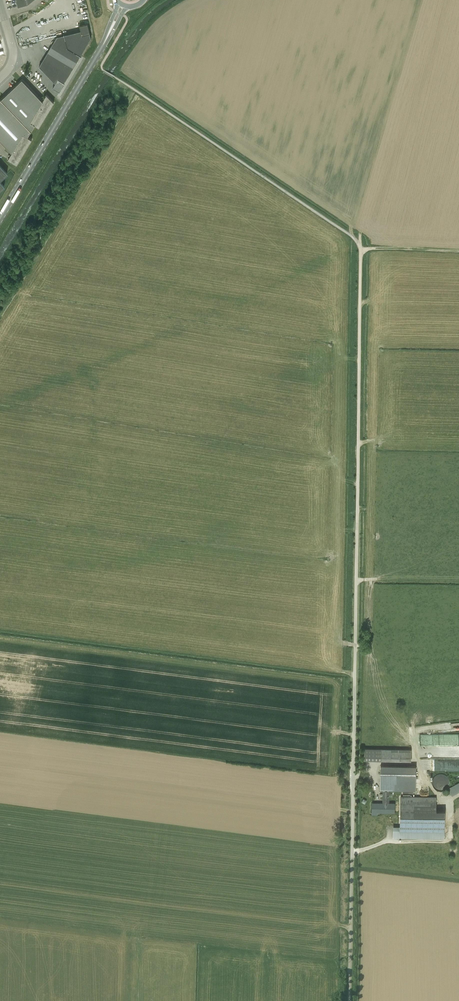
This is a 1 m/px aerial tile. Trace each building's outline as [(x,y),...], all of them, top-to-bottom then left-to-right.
[(55,83),(53,88),(59,92),(65,83),(64,83),(91,39),(89,34),(90,34),(87,24),(79,26),(81,31),(58,36),(56,37),(57,37),(39,66),(55,83)] [(22,79),(0,100),(0,141),(12,153),(8,160),(17,165),(32,139),(28,137),(35,125),(39,128),(54,102),(47,95),(43,101),(22,79)] [(427,733),(427,745),(458,744),(458,732),(427,733)] [(367,745),(366,759),(411,760),(411,748),(381,748),(381,745),(367,745)] [(416,765),(381,765),(380,789),(383,790),(389,790),(416,790),(416,765)] [(450,784),(450,783),(450,781),(449,779),(449,778),(448,777),(447,776),(445,775),(444,774),(442,774),(440,774),(438,774),(437,775),(436,775),(435,776),(434,778),(433,779),(432,780),(432,782),(432,783),(432,785),(433,787),(434,788),(435,789),(436,790),(437,791),(439,791),(440,792),(442,792),(444,791),(445,791),(447,790),(448,789),(449,787),(450,786),(450,784)] [(449,788),(454,798),(458,795),(458,782),(449,788)] [(436,797),(401,796),(400,829),(444,830),(444,810),(436,810),(436,797)] [(383,802),(372,802),(372,812),(373,812),(373,810),(376,810),(376,811),(395,812),(395,803),(388,802),(383,802)]
